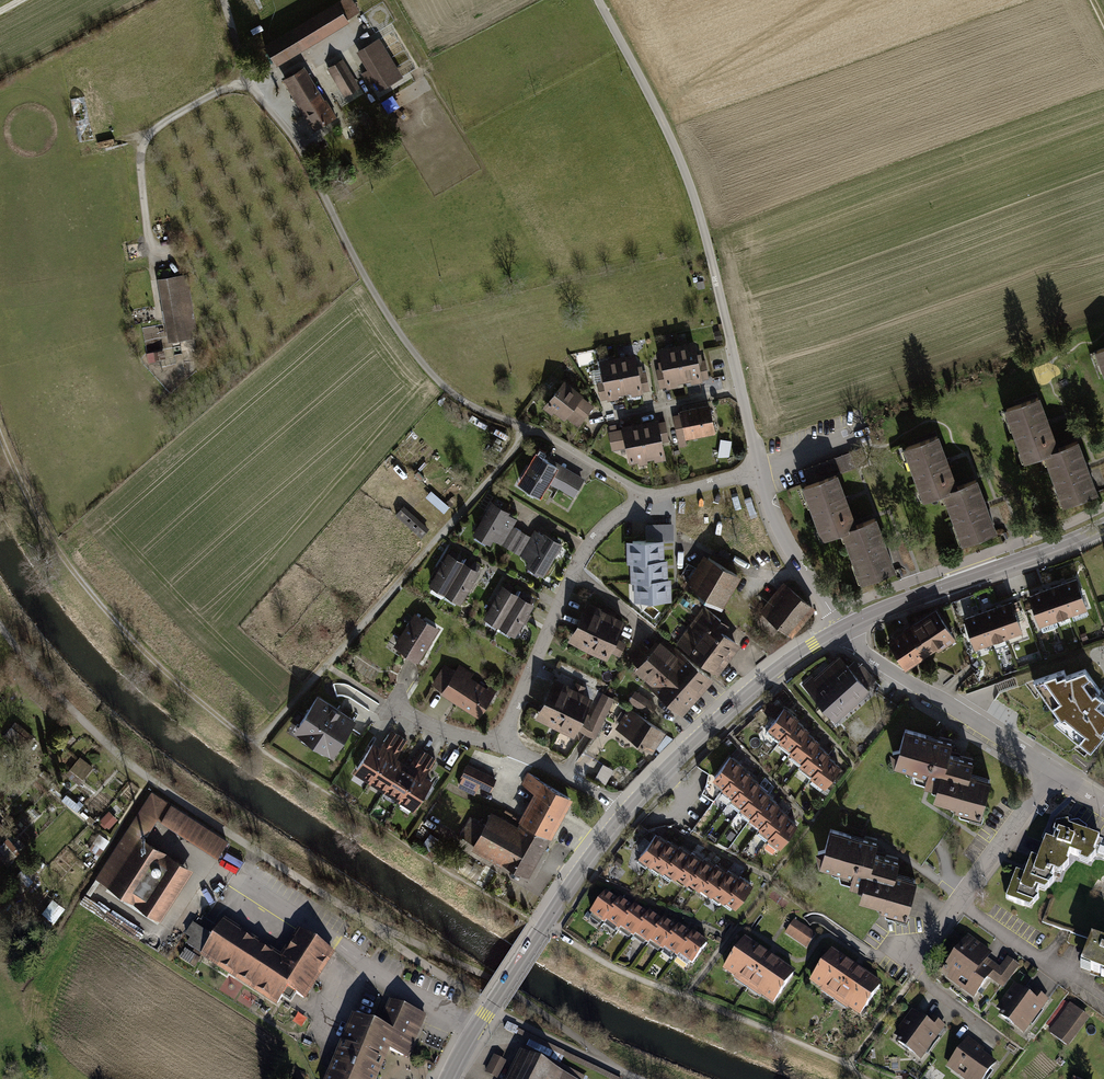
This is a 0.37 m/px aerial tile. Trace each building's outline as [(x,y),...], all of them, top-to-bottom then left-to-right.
[(262,44),(274,65),(350,20),(348,17),(360,10),(354,0),(337,0),(262,44)] [(379,37),(356,51),(368,70),(362,73),(369,84),(374,81),(379,89),(402,75),(379,37)] [(342,58),(326,68),(343,96),(360,86),(342,58)] [(304,66),(283,79),(314,129),(335,116),(329,106),(304,66)] [(173,278),(153,281),(162,340),(182,337),(173,278)] [(695,341),(658,348),(661,362),(667,387),(667,389),(703,382),(703,380),(698,354),(695,341)] [(1095,350),(1103,374),(1103,347),(1095,350)] [(635,353),(599,360),(602,374),(607,399),(607,400),(619,398),(619,395),(632,393),(632,396),(644,393),(644,391),(638,366),(635,353)] [(710,379),(706,359),(703,360),(701,354),(698,354),(703,380),(710,379)] [(660,388),(667,387),(661,362),(658,362),(660,368),(656,369),(660,388)] [(650,390),(646,371),(643,372),(642,366),(638,366),(644,391),(650,390)] [(601,400),(607,399),(602,374),(599,374),(600,380),(597,381),(601,400)] [(564,380),(547,402),(566,417),(579,427),(595,406),(564,380)] [(1041,396),(1004,410),(1024,463),(1044,455),(1063,505),(1099,492),(1090,466),(1081,441),(1060,448),(1050,422),(1041,396)] [(554,412),(564,420),(566,417),(547,402),(543,407),(552,415),(554,412)] [(711,405),(681,411),(681,414),(686,439),(716,433),(711,405)] [(673,415),(679,447),(687,446),(686,439),(681,414),(673,415)] [(658,419),(622,426),(623,429),(627,448),(630,463),(666,456),(663,443),(659,422),(658,419)] [(670,441),(665,421),(659,422),(663,443),(670,441)] [(623,429),(608,432),(612,451),(627,448),(623,429)] [(940,434),(903,448),(923,501),(942,494),(961,545),(998,531),(988,503),(979,477),(958,485),(950,461),(940,434)] [(730,456),(733,440),(719,438),(717,454),(730,456)] [(536,452),(518,483),(540,496),(549,481),(559,465),(549,459),(536,452)] [(850,452),(803,470),(809,485),(838,474),(856,467),(850,452)] [(549,481),(575,497),(586,479),(550,458),(549,459),(559,465),(549,481)] [(809,485),(802,487),(821,541),(841,534),(858,583),(896,570),(887,544),(877,517),(856,524),(848,501),(838,474),(809,485)] [(431,492),(427,498),(447,511),(451,505),(431,492)] [(492,500),(472,533),(490,544),(493,539),(528,560),(526,564),(543,575),(563,542),(545,531),(543,534),(535,529),(531,536),(514,526),(518,519),(509,513),(510,511),(492,500)] [(398,515),(423,538),(431,530),(406,507),(398,515)] [(674,523),(645,524),(646,540),(664,540),(674,540),(674,523)] [(646,540),(626,541),(627,565),(630,565),(649,564),(649,560),(665,559),(664,540),(646,540)] [(450,554),(431,585),(462,603),(481,573),(450,554)] [(704,554),(685,586),(694,591),(696,588),(725,606),(742,576),(704,554)] [(649,564),(630,565),(630,584),(633,583),(652,583),(652,579),(669,579),(668,559),(665,559),(649,560),(649,564)] [(652,583),(633,583),(634,602),(672,601),(672,578),(669,579),(652,579),(652,583)] [(1041,590),(1028,594),(1039,626),(1087,609),(1077,578),(1064,582),(1049,587),(1041,590)] [(779,584),(755,614),(789,640),(811,612),(803,606),(807,601),(792,589),(790,592),(779,584)] [(504,586),(485,616),(515,635),(534,604),(504,586)] [(963,617),(975,650),(1023,632),(1012,600),(999,604),(984,610),(977,612),(963,617)] [(627,621),(588,601),(568,640),(607,660),(611,652),(618,638),(627,621)] [(702,665),(718,675),(742,645),(724,633),(729,626),(703,606),(676,642),(702,665)] [(888,642),(906,670),(936,650),(938,651),(955,640),(936,609),(912,624),(912,623),(908,625),(903,629),(904,631),(888,642)] [(416,612),(395,646),(419,661),(440,628),(416,612)] [(627,643),(618,638),(611,652),(620,656),(627,643)] [(646,679),(643,681),(668,703),(683,716),(716,679),(676,645),(672,649),(661,639),(656,645),(652,650),(637,666),(635,669),(646,679)] [(628,659),(637,666),(652,650),(643,642),(628,659)] [(813,675),(804,683),(836,722),(871,691),(867,688),(876,680),(864,666),(857,660),(849,667),(839,655),(814,677),(813,675)] [(431,684),(443,691),(456,671),(445,664),(431,684)] [(443,691),(441,693),(480,719),(498,688),(460,664),(456,671),(443,691)] [(1034,682),(1060,718),(1054,722),(1091,751),(1103,735),(1103,700),(1098,695),(1096,693),(1100,691),(1085,671),(1066,677),(1064,671),(1034,682)] [(575,737),(578,729),(586,713),(594,696),(585,691),(587,686),(576,681),(575,685),(555,676),(535,718),(575,737)] [(656,704),(636,691),(628,703),(649,716),(656,704)] [(342,709),(319,693),(294,730),(334,756),(358,719),(342,709)] [(591,715),(586,713),(578,729),(595,737),(614,698),(602,693),(591,715)] [(771,701),(763,711),(769,716),(770,714),(773,717),(780,709),(771,701)] [(667,732),(629,706),(615,728),(634,740),(653,753),(667,732)] [(791,710),(786,706),(769,729),(780,737),(778,740),(790,750),(788,752),(801,762),(799,764),(812,774),(810,777),(826,788),(843,766),(833,758),(832,757),(834,755),(823,746),(819,744),(821,741),(813,735),(810,733),(811,730),(802,723),(798,720),(801,717),(791,710)] [(941,739),(904,728),(898,750),(890,751),(893,766),(905,770),(907,774),(914,777),(915,780),(924,783),(924,786),(931,788),(932,791),(935,792),(933,800),(950,805),(952,809),(955,810),(955,811),(959,812),(960,815),(979,821),(991,779),(970,773),(974,760),(962,757),(950,753),(953,742),(941,739)] [(374,742),(356,771),(416,809),(434,780),(425,775),(436,757),(421,748),(410,764),(397,756),(408,739),(393,729),(382,747),(374,742)] [(738,760),(732,755),(714,779),(725,787),(723,789),(734,797),(732,799),(743,807),(741,809),(752,816),(750,818),(761,826),(759,828),(771,836),(769,838),(781,848),(799,824),(793,819),(788,816),(790,814),(779,806),(781,804),(775,800),(769,796),(771,793),(765,789),(761,786),(762,784),(757,780),(751,776),(753,774),(747,770),(744,767),(745,765),(738,760)] [(79,756),(71,772),(87,779),(94,764),(79,756)] [(458,786),(475,795),(480,786),(491,791),(497,778),(468,763),(458,786)] [(475,842),(473,848),(502,864),(503,862),(512,867),(530,877),(550,842),(567,812),(575,798),(527,772),(521,783),(536,791),(520,820),(522,820),(519,824),(493,810),(486,823),(475,842)] [(228,838),(153,791),(128,830),(143,839),(159,815),(218,853),(228,838)] [(475,842),(486,823),(471,814),(460,834),(475,842)] [(1025,875),(1016,872),(1006,900),(1029,909),(1038,899),(1036,897),(1039,890),(1045,893),(1054,882),(1052,880),(1054,875),(1059,877),(1068,866),(1067,864),(1070,854),(1081,858),(1080,863),(1088,866),(1095,857),(1103,839),(1084,833),(1087,827),(1078,821),(1057,825),(1051,842),(1046,840),(1039,861),(1032,858),(1027,871),(1025,875)] [(826,850),(818,851),(821,865),(840,871),(843,880),(853,883),(852,885),(865,889),(862,898),(877,903),(879,908),(887,910),(888,914),(907,919),(918,879),(899,873),(902,861),(892,859),(877,855),(881,842),(871,840),(832,829),(826,850)] [(128,830),(98,877),(159,916),(189,868),(143,839),(128,830)] [(669,838),(667,840),(663,837),(658,833),(639,858),(651,867),(653,865),(664,874),(665,872),(676,880),(677,877),(688,886),(690,883),(700,891),(702,888),(712,896),(713,895),(725,904),(727,901),(736,909),(755,884),(746,877),(741,873),(740,875),(729,868),(727,870),(721,866),(717,862),(715,864),(710,860),(705,856),(704,858),(698,854),(693,850),(691,852),(686,848),(681,844),(679,846),(673,842),(669,838)] [(614,899),(606,894),(590,915),(604,925),(606,922),(619,932),(621,929),(634,939),(636,936),(650,946),(651,944),(664,954),(666,951),(679,961),(681,958),(693,967),(710,944),(693,932),(691,934),(688,932),(679,925),(677,928),(673,925),(665,919),(662,922),(658,919),(649,912),(647,915),(635,906),(633,909),(629,905),(621,900),(618,903),(614,899)] [(223,920),(199,958),(274,1005),(285,989),(303,1001),(333,954),(297,931),(281,957),(223,920)] [(817,935),(796,920),(785,935),(807,949),(817,935)] [(969,936),(941,974),(975,999),(989,979),(1003,989),(1020,966),(1008,957),(1000,967),(989,959),(993,954),(969,936)] [(1081,970),(1097,975),(1102,977),(1101,979),(1103,980),(1103,944),(1092,939),(1081,970)] [(773,1006),(796,974),(769,956),(746,940),(724,972),(735,979),(734,982),(761,1000),(762,998),(773,1006)] [(182,959),(195,968),(200,960),(187,951),(182,959)] [(861,1019),(884,987),(857,969),(834,952),(811,984),(861,1019)] [(996,1008),(1002,1012),(998,1017),(1022,1036),(1049,1001),(1033,988),(1028,995),(1025,993),(1014,985),(996,1008)] [(391,1001),(380,1027),(373,1043),(387,1049),(407,1057),(425,1016),(391,1001)] [(1070,1006),(1049,1034),(1068,1048),(1089,1020),(1070,1006)] [(912,1010),(894,1034),(900,1038),(897,1042),(922,1061),(946,1028),(932,1017),(928,1021),(923,1018),(912,1010)] [(374,1077),(387,1049),(373,1043),(380,1027),(355,1017),(336,1061),(374,1077)] [(946,1067),(962,1078),(985,1078),(996,1064),(983,1054),(982,1053),(984,1049),(968,1037),(946,1067)] [(511,1078),(571,1078),(523,1055),(511,1078)] [(494,1056),(485,1073),(496,1078),(498,1078),(507,1062),(494,1056)] [(374,1077),(336,1061),(329,1078),(374,1078),(374,1077)]
